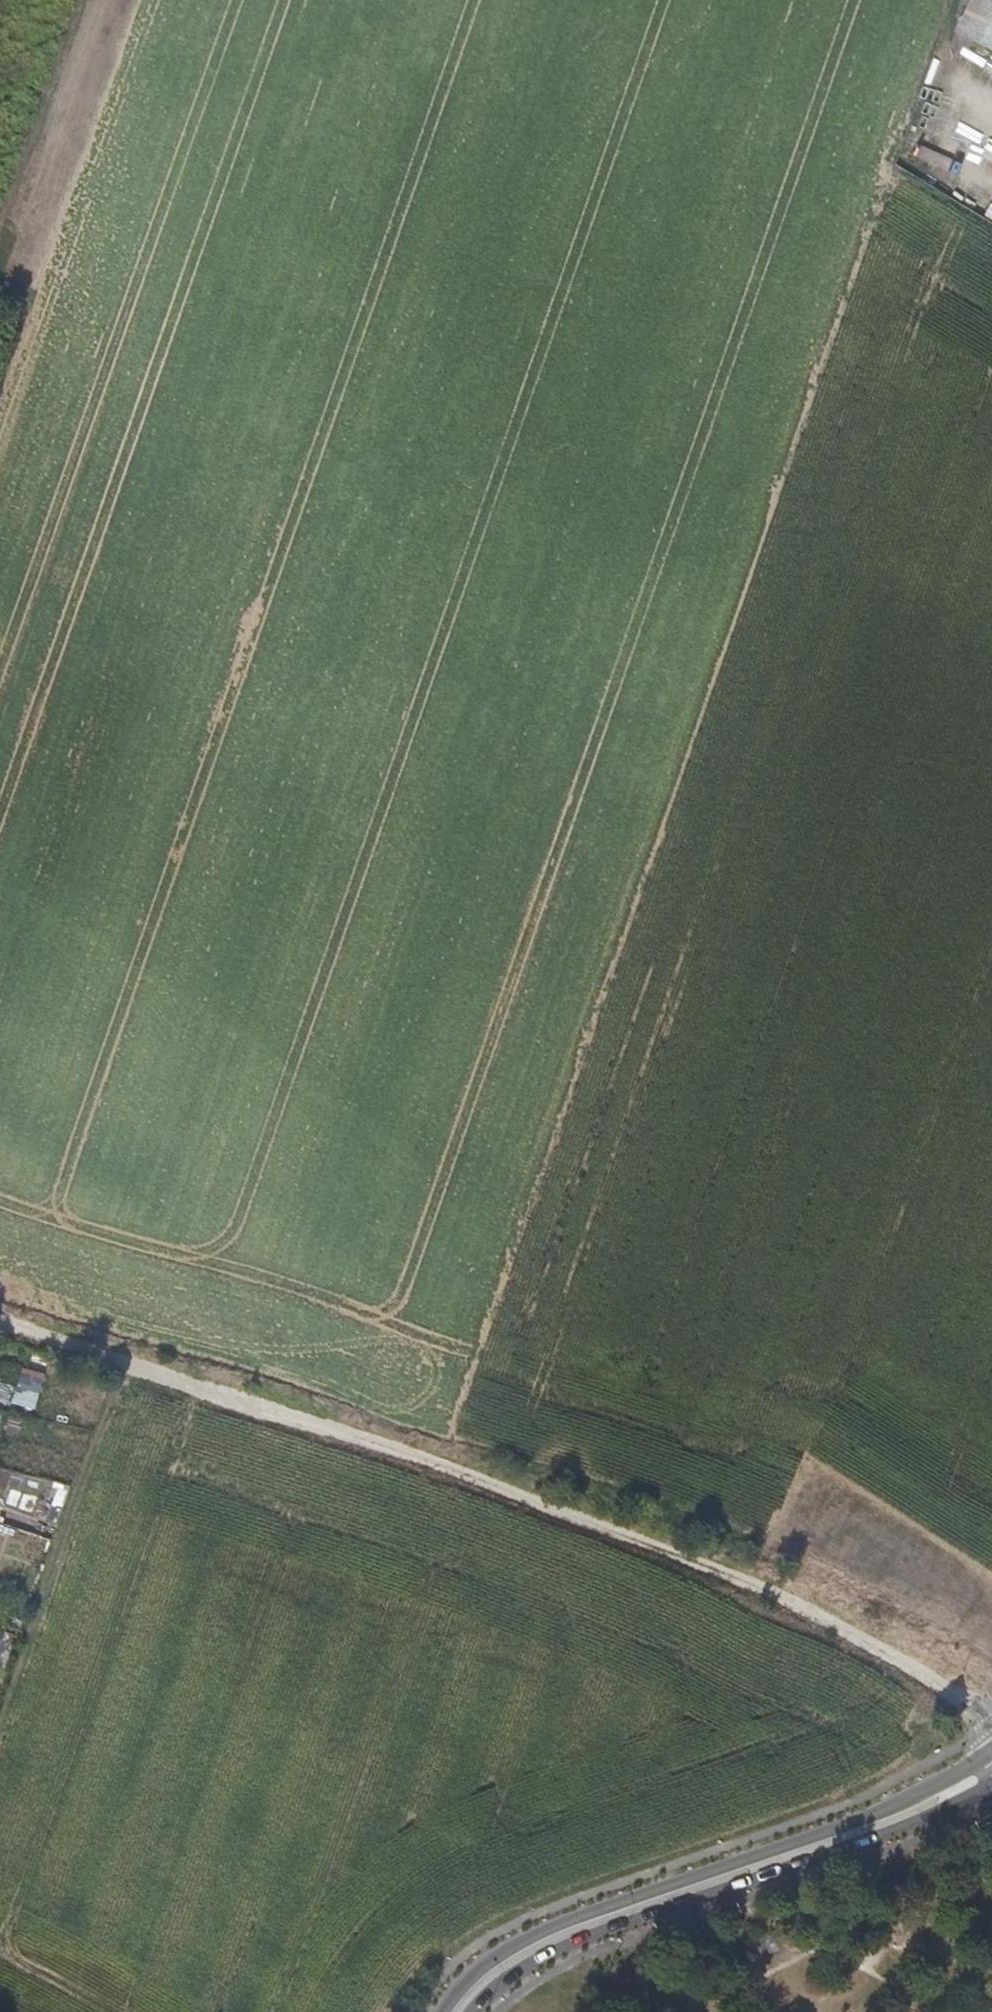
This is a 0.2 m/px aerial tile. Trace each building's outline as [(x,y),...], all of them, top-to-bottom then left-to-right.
[(949,36),(991,56),(991,0),(966,0),(949,36)] [(37,1567),(47,1544),(0,1524),(0,1551),(37,1567)] [(6,1586),(15,1565),(0,1559),(0,1583),(6,1586)]
